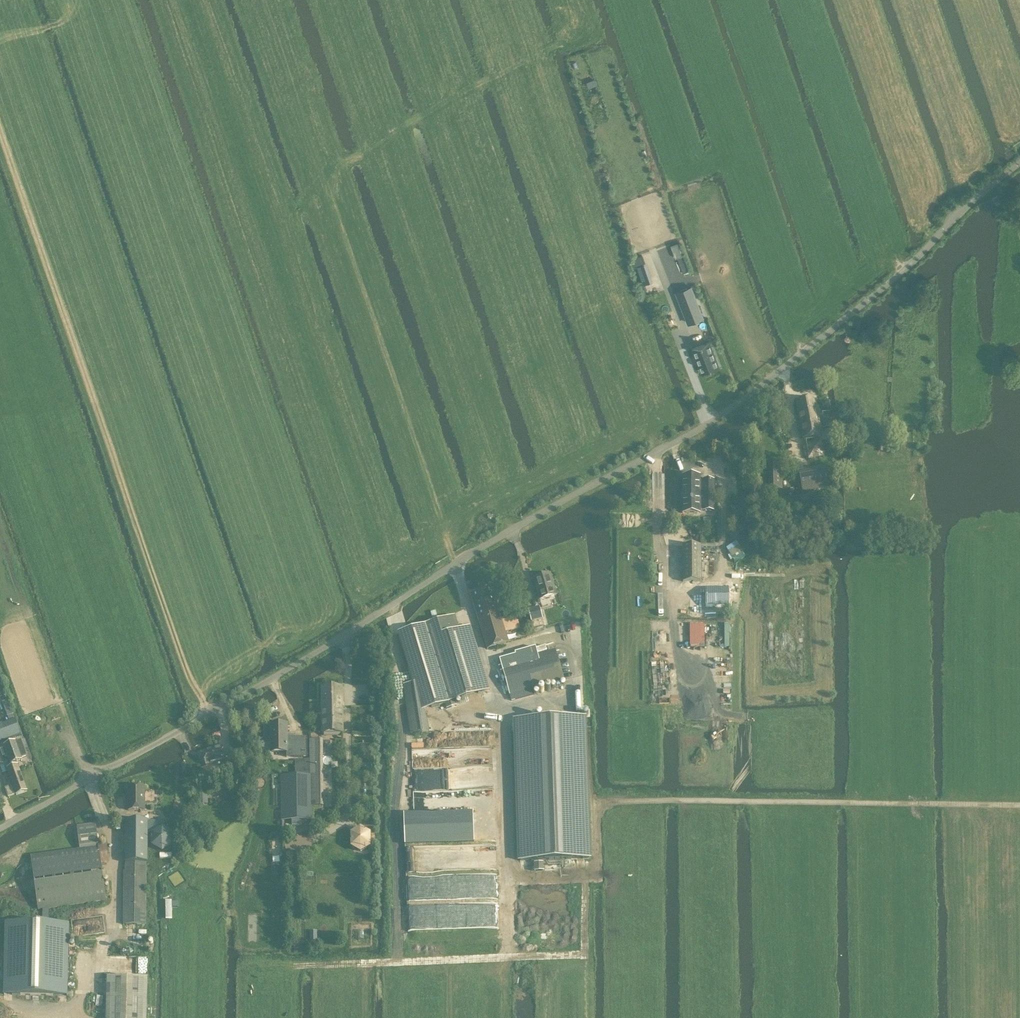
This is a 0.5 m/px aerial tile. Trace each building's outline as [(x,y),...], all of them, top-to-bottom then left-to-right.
[(646,263),(637,266),(643,284),(652,281),(646,263)] [(691,285),(675,292),(687,323),(704,316),(691,285)] [(710,340),(691,347),(701,372),(706,370),(720,365),(717,359),(710,340)] [(726,388),(720,373),(709,377),(715,392),(726,388)] [(828,420),(831,419),(832,419),(831,411),(822,413),(818,414),(818,413),(815,399),(796,402),(803,439),(822,436),(819,420),(824,419),(824,421),(822,421),(823,429),(830,428),(828,420)] [(821,441),(805,444),(808,460),(824,457),(821,441)] [(782,489),(782,463),(763,464),(764,489),(782,489)] [(799,470),(803,493),(830,488),(826,465),(799,470)] [(700,476),(682,477),(683,513),(701,513),(701,510),(713,510),(713,482),(703,482),(703,483),(700,483),(700,476)] [(701,582),(701,546),(683,546),(683,582),(701,582)] [(550,574),(533,579),(538,595),(540,600),(556,596),(554,590),(550,574)] [(491,588),(472,594),(487,644),(506,638),(505,633),(513,630),(510,620),(502,623),(491,588)] [(706,590),(706,606),(729,606),(729,590),(706,590)] [(528,611),(529,617),(531,621),(542,618),(540,608),(528,611)] [(423,625),(398,633),(407,664),(413,683),(403,685),(411,734),(423,732),(419,712),(424,710),(490,690),(470,626),(459,629),(455,615),(423,625)] [(563,680),(555,651),(501,665),(509,695),(563,680)] [(310,715),(322,715),(322,734),(342,734),(341,689),(321,689),(321,704),(310,705),(310,715)] [(584,717),(515,720),(520,861),(588,858),(584,717)] [(18,736),(16,730),(13,721),(5,724),(0,726),(0,742),(18,736)] [(286,725),(270,725),(270,750),(286,750),(286,749),(294,749),(294,738),(286,738),(286,725)] [(5,748),(0,750),(3,757),(7,755),(12,768),(7,770),(13,785),(16,794),(16,795),(26,791),(27,791),(19,768),(17,762),(22,760),(21,759),(27,757),(21,740),(16,742),(15,741),(4,746),(5,748)] [(298,775),(281,775),(282,820),(287,820),(308,820),(312,820),(312,806),(324,806),(323,740),(311,740),(311,766),(310,775),(298,775)] [(212,750),(219,777),(220,777),(232,774),(229,762),(226,763),(222,747),(212,750)] [(205,781),(219,777),(212,750),(203,753),(207,768),(202,770),(205,781)] [(311,766),(298,767),(298,775),(310,775),(311,766)] [(128,810),(145,810),(145,787),(128,787),(128,810)] [(207,793),(198,793),(198,805),(208,804),(207,793)] [(149,863),(149,838),(148,821),(125,821),(126,871),(123,871),(123,925),(146,924),(145,863),(149,863)] [(80,850),(31,856),(31,859),(38,910),(43,909),(49,908),(105,901),(100,861),(98,847),(95,824),(76,827),(77,827),(80,850)] [(163,827),(151,834),(152,846),(162,852),(173,846),(173,834),(163,827)] [(351,835),(350,847),(361,853),(371,847),(371,836),(361,829),(351,835)] [(5,923),(4,994),(68,996),(69,924),(49,924),(42,923),(5,923)] [(106,976),(106,1017),(146,1017),(147,977),(106,976)]
